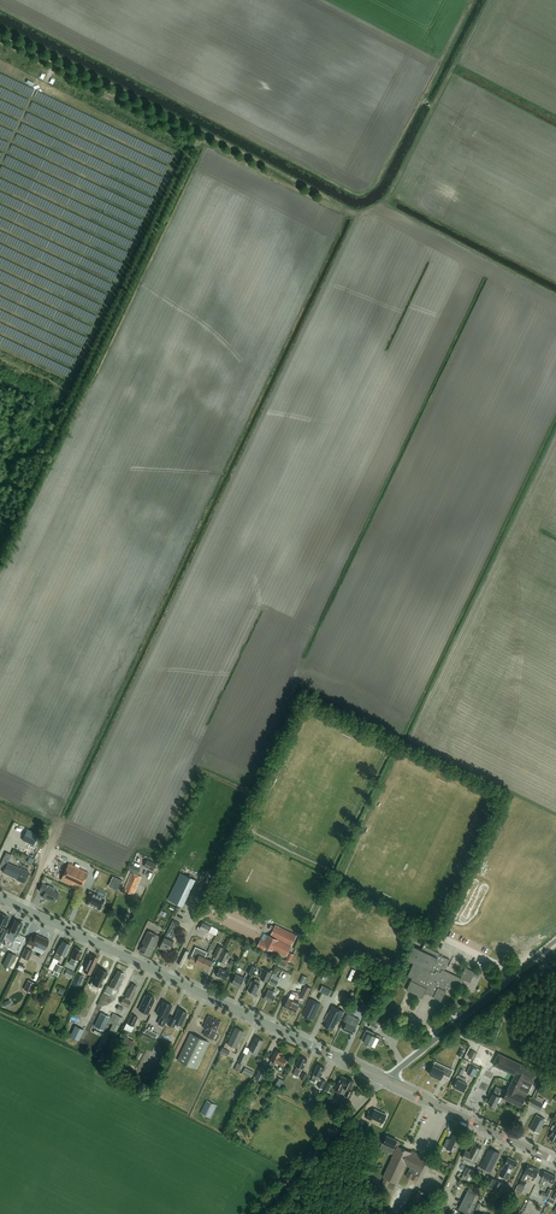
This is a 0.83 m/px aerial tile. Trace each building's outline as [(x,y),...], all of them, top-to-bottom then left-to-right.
[(28,829),(22,840),(33,845),(38,834),(28,829)] [(11,855),(6,852),(3,859),(8,861),(11,855)] [(154,871),(157,865),(148,860),(144,867),(154,871)] [(19,868),(7,863),(5,868),(3,872),(14,878),(16,879),(16,880),(24,883),(29,872),(26,871),(20,868),(19,868)] [(60,880),(81,890),(88,873),(68,864),(60,880)] [(127,890),(126,892),(134,895),(142,877),(132,873),(128,881),(125,889),(127,890)] [(195,880),(180,873),(168,900),(183,907),(195,880)] [(50,887),(44,885),(42,884),(39,891),(44,893),(42,897),(47,900),(47,899),(55,902),(59,893),(49,889),(50,887)] [(105,899),(89,892),(84,903),(100,910),(105,899)] [(2,942),(7,930),(4,929),(7,922),(6,922),(9,917),(0,913),(0,941),(2,942)] [(18,934),(22,924),(15,920),(9,934),(14,936),(15,933),(18,934)] [(172,940),(180,923),(173,920),(159,948),(166,951),(167,948),(170,949),(174,941),(172,940)] [(203,922),(199,929),(208,933),(211,927),(203,922)] [(264,950),(266,947),(271,950),(270,952),(277,956),(278,953),(286,957),(296,935),(276,925),(275,927),(271,925),(269,930),(273,932),(270,936),(268,936),(265,942),(260,940),(257,947),(264,950)] [(139,952),(149,956),(150,954),(151,955),(153,950),(160,937),(148,931),(143,943),(143,944),(139,952)] [(49,940),(37,934),(34,939),(30,937),(27,944),(34,947),(35,946),(44,950),(49,940)] [(63,967),(57,964),(61,955),(65,957),(68,950),(70,945),(62,941),(60,946),(59,946),(48,968),(54,971),(53,975),(58,977),(63,967)] [(218,946),(213,957),(218,959),(223,948),(218,946)] [(461,978),(445,971),(450,960),(439,955),(439,953),(423,946),(421,950),(414,947),(407,960),(414,963),(408,976),(412,978),(407,990),(420,996),(419,997),(422,999),(425,993),(439,999),(438,1000),(441,1002),(446,991),(443,990),(444,988),(449,991),(451,987),(455,989),(457,984),(461,986),(464,980),(470,983),(473,976),(474,974),(475,972),(466,968),(461,978)] [(25,948),(21,957),(28,961),(32,951),(25,948)] [(78,961),(80,956),(82,951),(79,949),(78,949),(77,948),(76,948),(75,948),(73,952),(70,958),(71,958),(69,963),(73,966),(76,960),(78,961)] [(195,948),(193,952),(189,960),(196,963),(202,966),(206,958),(205,958),(207,954),(202,952),(200,951),(195,948)] [(224,951),(219,961),(224,963),(229,953),(224,951)] [(16,955),(9,952),(2,965),(9,969),(16,955)] [(209,969),(213,962),(207,959),(209,955),(207,954),(205,958),(206,958),(202,966),(209,969)] [(90,975),(98,958),(95,957),(95,956),(93,955),(92,955),(91,955),(87,964),(84,972),(90,975)] [(226,971),(219,968),(216,975),(217,976),(217,978),(219,979),(220,978),(226,980),(230,970),(227,969),(226,971)] [(64,975),(71,979),(74,973),(67,969),(64,975)] [(95,978),(93,982),(92,982),(90,985),(94,987),(95,984),(101,986),(102,983),(103,983),(105,978),(107,973),(99,969),(97,974),(96,974),(94,978),(95,978)] [(265,969),(260,979),(268,982),(272,972),(265,969)] [(122,978),(124,974),(118,971),(116,975),(115,975),(113,980),(112,979),(109,987),(107,986),(104,992),(110,995),(113,989),(117,991),(123,979),(122,978)] [(80,975),(77,974),(71,986),(75,987),(80,975)] [(244,978),(236,974),(232,983),(233,983),(232,984),(236,986),(236,985),(240,987),(244,978)] [(273,974),(268,983),(276,987),(280,978),(276,976),(273,974)] [(256,994),(260,985),(258,984),(260,981),(255,979),(254,982),(252,981),(248,990),(256,994)] [(35,984),(28,980),(23,990),(31,994),(35,984)] [(122,998),(120,1003),(128,1007),(131,1001),(128,1000),(129,998),(131,1000),(135,993),(134,992),(137,986),(132,984),(130,988),(129,988),(125,996),(125,997),(124,998),(122,998)] [(309,993),(311,988),(305,985),(303,990),(300,997),(306,1000),(309,993)] [(322,986),(319,992),(328,996),(331,990),(322,986)] [(274,992),(268,990),(264,998),(273,1002),(276,997),(272,995),(274,992)] [(153,999),(154,997),(148,994),(147,996),(145,995),(138,1010),(148,1014),(155,1000),(153,999)] [(300,1003),(288,998),(284,1008),(295,1013),(300,1003)] [(6,1009),(13,1003),(9,999),(3,1004),(6,1009)] [(310,999),(302,1015),(305,1016),(304,1017),(310,1020),(311,1018),(314,1020),(316,1014),(321,1004),(310,999)] [(166,1018),(169,1013),(172,1006),(163,1002),(160,1009),(158,1009),(156,1013),(161,1016),(158,1023),(164,1026),(167,1018),(166,1018)] [(344,1011),(332,1005),(324,1021),(327,1022),(324,1027),(332,1031),(335,1024),(336,1024),(338,1021),(340,1021),(344,1011)] [(187,1013),(179,1009),(174,1019),(171,1017),(167,1025),(173,1027),(175,1023),(181,1026),(187,1013)] [(104,1031),(110,1017),(101,1013),(94,1026),(104,1031)] [(120,1033),(125,1023),(121,1021),(123,1018),(112,1013),(108,1022),(112,1024),(108,1032),(114,1035),(116,1031),(120,1033)] [(354,1017),(347,1013),(343,1021),(347,1023),(343,1030),(353,1034),(357,1024),(352,1022),(354,1017)] [(131,1014),(127,1024),(133,1027),(138,1017),(131,1014)] [(214,1019),(209,1016),(207,1021),(204,1028),(206,1029),(204,1035),(213,1040),(216,1034),(215,1034),(220,1023),(214,1020),(214,1019)] [(414,1032),(417,1026),(407,1021),(404,1027),(414,1032)] [(369,1027),(376,1031),(378,1026),(372,1022),(369,1027)] [(84,1030),(75,1026),(70,1036),(79,1041),(84,1030)] [(244,1032),(236,1028),(228,1044),(237,1048),(244,1032)] [(375,1033),(366,1029),(365,1032),(368,1034),(364,1043),(371,1046),(376,1037),(373,1036),(375,1033)] [(196,1069),(209,1042),(190,1033),(177,1060),(196,1069)] [(106,1036),(103,1043),(108,1046),(111,1039),(106,1036)] [(258,1053),(264,1041),(256,1037),(250,1049),(258,1053)] [(130,1052),(132,1047),(126,1043),(124,1048),(130,1052)] [(222,1048),(219,1053),(227,1056),(230,1051),(222,1048)] [(282,1053),(276,1050),(271,1060),(272,1060),(269,1065),(274,1067),(276,1063),(283,1066),(286,1060),(280,1057),(282,1053)] [(474,1059),(477,1053),(472,1050),(469,1057),(474,1059)] [(243,1053),(238,1062),(243,1064),(247,1055),(243,1053)] [(503,1098),(521,1107),(532,1084),(533,1084),(538,1072),(498,1053),(493,1065),(515,1075),(508,1088),(503,1098)] [(308,1060),(300,1056),(296,1066),(297,1066),(295,1069),(293,1074),(298,1076),(300,1072),(302,1068),(303,1069),(308,1060)] [(450,1069),(440,1064),(437,1068),(433,1066),(430,1074),(440,1079),(444,1073),(447,1074),(450,1069)] [(320,1079),(325,1068),(318,1065),(313,1074),(314,1074),(312,1078),(311,1081),(315,1083),(317,1080),(320,1081),(318,1087),(323,1089),(326,1081),(321,1079),(320,1079)] [(471,1065),(467,1073),(473,1076),(477,1069),(471,1065)] [(260,1068),(255,1078),(263,1081),(265,1077),(264,1076),(267,1071),(260,1068)] [(465,1083),(467,1080),(458,1075),(455,1082),(456,1082),(454,1087),(464,1092),(468,1084),(465,1083)] [(354,1082),(347,1078),(347,1079),(341,1076),(334,1090),(345,1095),(342,1101),(347,1103),(353,1091),(351,1090),(353,1085),(352,1085),(354,1082)] [(493,1093),(488,1103),(495,1107),(500,1097),(497,1095),(501,1088),(497,1086),(493,1093)] [(540,1110),(543,1103),(542,1103),(535,1099),(536,1097),(540,1090),(537,1089),(533,1098),(532,1099),(529,1105),(540,1110)] [(206,1101),(200,1114),(211,1119),(217,1107),(206,1101)] [(386,1115),(374,1109),(372,1114),(369,1112),(366,1118),(371,1121),(372,1118),(383,1123),(386,1115)] [(546,1120),(537,1115),(529,1128),(539,1133),(546,1120)] [(455,1152),(462,1139),(453,1135),(450,1141),(447,1140),(444,1147),(455,1152)] [(411,1151),(411,1152),(398,1146),(400,1142),(387,1136),(384,1143),(383,1143),(394,1148),(395,1146),(398,1147),(384,1177),(385,1178),(382,1185),(387,1187),(390,1180),(397,1183),(405,1165),(411,1167),(406,1177),(417,1181),(428,1158),(411,1151)] [(383,1143),(384,1143),(382,1142),(379,1148),(392,1154),(395,1148),(394,1148),(383,1143)] [(481,1148),(473,1145),(470,1152),(466,1150),(462,1158),(474,1163),(481,1148)] [(491,1172),(500,1153),(491,1149),(491,1150),(488,1149),(480,1166),(491,1172)] [(511,1173),(513,1168),(514,1169),(517,1162),(508,1157),(504,1166),(502,1169),(502,1168),(498,1175),(508,1180),(511,1173)] [(535,1178),(539,1170),(528,1165),(518,1187),(517,1186),(515,1191),(521,1194),(526,1183),(524,1181),(527,1174),(535,1178)] [(470,1182),(476,1171),(467,1166),(462,1177),(470,1182)] [(544,1171),(541,1178),(553,1183),(555,1177),(544,1171)] [(486,1185),(491,1188),(495,1179),(490,1177),(486,1185)] [(503,1183),(496,1180),(492,1189),(499,1192),(503,1183)] [(548,1199),(553,1190),(549,1189),(547,1194),(542,1192),(541,1195),(548,1199)] [(425,1193),(419,1190),(414,1200),(420,1203),(425,1193)] [(468,1190),(458,1209),(467,1213),(477,1194),(468,1190)]
